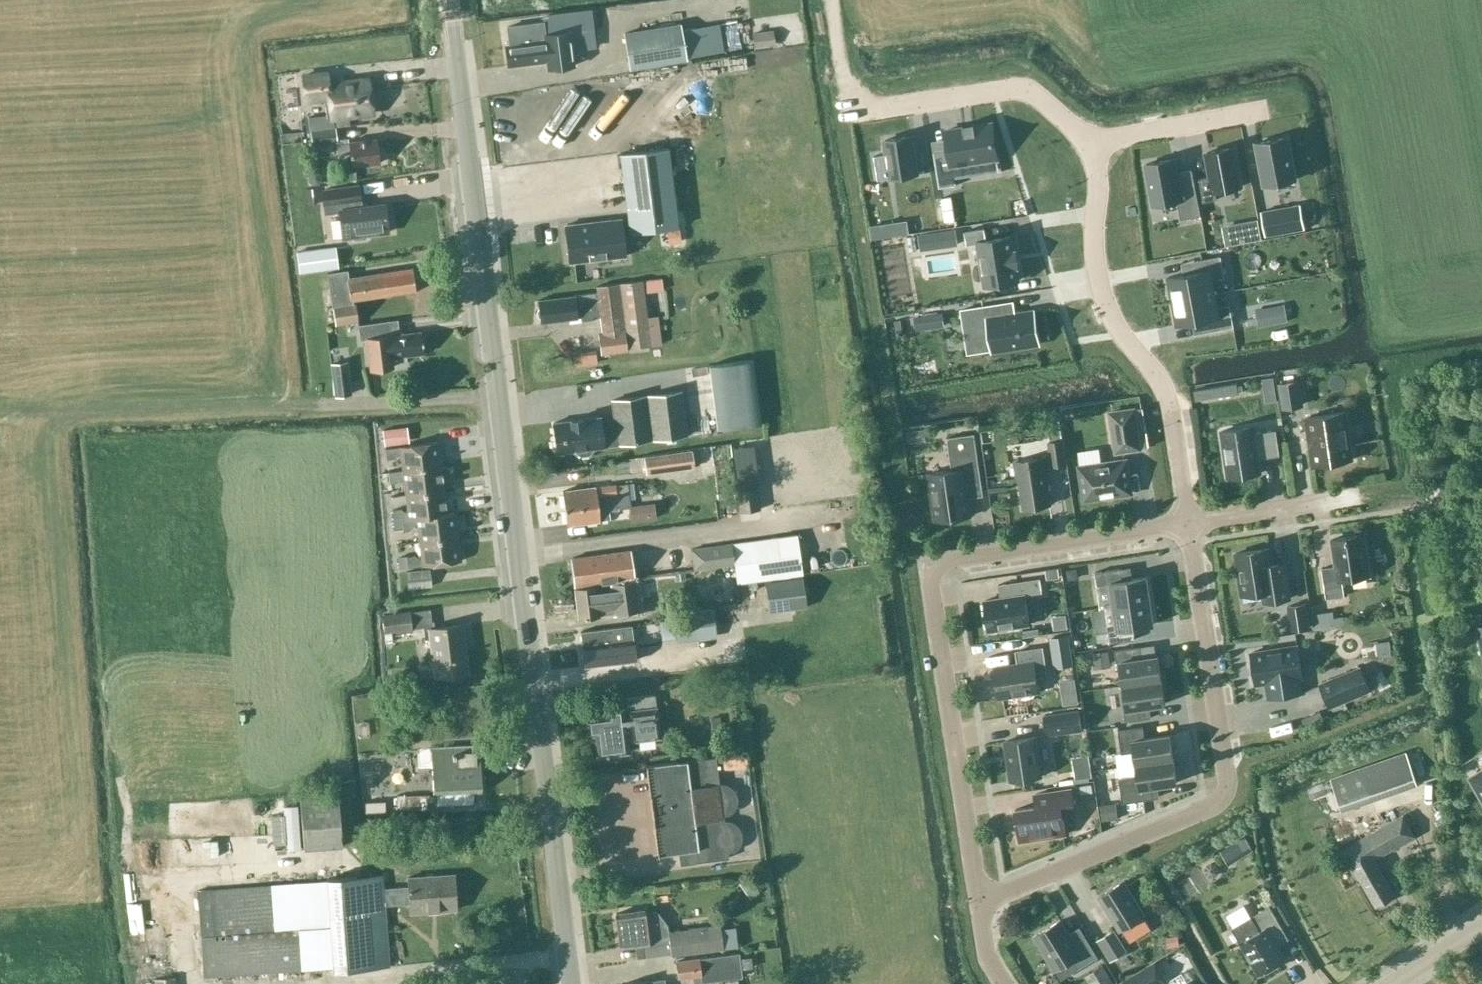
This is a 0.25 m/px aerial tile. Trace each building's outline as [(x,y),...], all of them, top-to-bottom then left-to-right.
[(686,58),(680,23),(624,33),(630,68),(686,58)] [(543,31),(504,36),(508,65),(546,60),(547,69),(573,66),(569,32),(543,35),(543,31)] [(769,31),(752,32),(753,47),(771,45),(769,31)] [(373,112),(368,77),(328,82),(326,71),(301,74),(304,100),(328,97),(330,117),(373,112)] [(934,153),(939,187),(954,185),(953,176),(979,173),(977,160),(995,158),(990,124),(974,127),(963,128),(946,131),(949,151),(934,153)] [(379,161),(376,138),(347,141),(347,138),(335,139),(334,127),(310,130),(311,143),(335,140),(337,154),(349,153),(351,165),(379,161)] [(915,135),(889,139),(895,177),(921,173),(915,135)] [(1286,137),(1256,143),(1264,185),(1294,180),(1286,137)] [(677,226),(667,147),(619,153),(629,232),(677,226)] [(1211,176),(1199,178),(1203,202),(1215,200),(1213,192),(1240,187),(1233,148),(1206,153),(1211,176)] [(1171,159),(1144,164),(1152,205),(1175,201),(1179,220),(1199,216),(1190,170),(1174,173),(1171,159)] [(410,169),(387,175),(391,191),(414,185),(410,169)] [(349,190),(348,183),(323,186),(324,193),(327,210),(338,209),(342,238),(350,237),(354,240),(365,238),(368,234),(388,232),(384,201),(351,206),(349,190)] [(1300,203),(1261,211),(1266,236),(1305,228),(1300,203)] [(600,220),(564,224),(568,262),(624,255),(620,218),(600,220)] [(984,228),(964,231),(966,244),(978,243),(985,286),(1017,281),(1014,266),(1018,265),(1015,251),(1012,251),(1010,236),(986,240),(984,228)] [(1223,276),(1219,256),(1195,261),(1197,272),(1166,278),(1170,302),(1214,294),(1211,278),(1223,276)] [(415,289),(412,267),(347,277),(346,269),(327,272),(335,324),(357,320),(353,298),(415,289)] [(661,279),(642,281),(596,286),(597,292),(573,294),(573,296),(538,300),(540,320),(577,316),(599,313),(602,333),(598,334),(600,354),(626,351),(626,348),(660,344),(657,317),(646,318),(643,293),(663,290),(661,279)] [(1217,309),(1214,294),(1170,302),(1175,325),(1206,320),(1208,331),(1232,327),(1228,307),(1217,309)] [(1004,303),(961,309),(965,335),(988,332),(991,351),(1039,343),(1033,310),(1006,315),(1004,303)] [(1259,325),(1273,323),(1270,307),(1256,310),(1259,325)] [(392,335),(390,321),(358,325),(360,339),(366,338),(370,369),(392,366),(391,360),(405,358),(405,354),(423,352),(421,332),(392,335)] [(592,344),(570,348),(572,365),(595,361),(592,344)] [(753,359),(710,365),(718,428),(762,422),(753,359)] [(352,395),(347,361),(330,364),(334,397),(352,395)] [(1304,406),(1300,380),(1279,383),(1282,409),(1304,406)] [(1235,384),(1192,390),(1194,402),(1237,396),(1235,384)] [(824,390),(811,397),(819,411),(832,404),(824,390)] [(682,391),(612,399),(614,418),(601,420),(600,416),(583,418),(582,417),(570,418),(571,419),(553,421),(556,451),(575,449),(581,453),(588,453),(593,446),(603,445),(603,444),(617,442),(617,443),(687,435),(682,391)] [(1140,449),(1134,409),(1110,413),(1116,453),(1140,449)] [(1313,465),(1352,460),(1345,412),(1306,418),(1313,465)] [(1228,478),(1260,473),(1258,457),(1265,456),(1266,458),(1279,456),(1276,430),(1254,434),(1253,427),(1221,432),(1228,478)] [(396,443),(395,428),(382,430),(384,444),(396,443)] [(927,439),(925,428),(906,430),(908,442),(927,439)] [(981,481),(974,434),(947,438),(952,470),(928,474),(935,521),(970,516),(966,484),(981,481)] [(1067,464),(1063,439),(1047,441),(1051,467),(1067,464)] [(402,469),(440,465),(437,442),(384,448),(386,458),(393,457),(393,454),(400,453),(402,469)] [(694,467),(692,451),(643,457),(646,474),(694,467)] [(1019,480),(1023,508),(1051,504),(1047,476),(1049,476),(1046,457),(1014,462),(1016,480),(1019,480)] [(1130,493),(1125,461),(1080,468),(1085,499),(1130,493)] [(443,489),(440,465),(402,469),(388,471),(389,482),(397,481),(396,477),(403,476),(405,494),(443,489)] [(588,481),(589,486),(562,489),(566,524),(599,520),(599,519),(608,518),(607,510),(630,507),(629,499),(635,499),(633,483),(601,487),(600,479),(588,481)] [(759,509),(756,488),(734,492),(737,513),(759,509)] [(446,513),(443,489),(405,494),(407,511),(400,512),(400,508),(392,509),(393,520),(401,519),(446,513)] [(637,505),(650,503),(648,489),(635,491),(637,505)] [(632,521),(654,518),(652,503),(631,506),(632,521)] [(454,512),(446,513),(401,519),(402,529),(410,528),(410,524),(417,524),(419,540),(457,536),(454,512)] [(651,532),(669,526),(667,518),(648,525),(651,532)] [(625,525),(626,538),(642,537),(642,525),(625,525)] [(731,543),(690,548),(693,568),(733,563),(736,582),(765,578),(802,573),(796,533),(731,542),(731,543)] [(1336,566),(1321,568),(1326,598),(1344,596),(1342,579),(1369,575),(1363,535),(1332,539),(1336,566)] [(460,560),(457,536),(419,540),(421,557),(414,558),(414,555),(406,556),(407,566),(422,564),(422,565),(460,560)] [(1235,553),(1241,595),(1263,592),(1264,602),(1289,598),(1286,573),(1272,575),(1269,548),(1235,553)] [(629,549),(571,557),(574,586),(600,583),(600,582),(632,577),(629,549)] [(1114,606),(1150,600),(1146,577),(1122,580),(1120,568),(1095,572),(1097,585),(1110,583),(1114,606)] [(431,587),(429,569),(407,572),(409,589),(431,587)] [(802,573),(765,578),(769,607),(805,602),(802,573)] [(658,592),(655,576),(631,580),(634,600),(651,597),(650,593),(658,592)] [(1029,624),(1025,595),(1042,593),(1040,578),(1010,583),(1012,597),(984,601),(989,631),(1029,624)] [(596,585),(574,587),(578,618),(599,615),(598,609),(615,607),(612,588),(597,590),(596,585)] [(766,605),(765,587),(749,588),(750,605),(766,605)] [(1153,624),(1150,600),(1114,606),(1117,628),(1107,630),(1109,643),(1135,639),(1133,627),(1153,624)] [(1309,628),(1306,603),(1287,605),(1290,630),(1309,628)] [(409,612),(409,610),(381,614),(384,632),(423,627),(425,640),(429,639),(433,677),(467,673),(461,623),(432,627),(430,609),(409,612)] [(716,638),(713,609),(673,614),(677,643),(716,638)] [(1329,629),(1327,613),(1310,615),(1312,631),(1329,629)] [(634,657),(630,626),(606,629),(606,628),(580,631),(584,665),(629,660),(629,657),(634,657)] [(1073,666),(1068,636),(1050,639),(1055,669),(1073,666)] [(1120,662),(1123,685),(1162,679),(1158,656),(1142,658),(1140,646),(1115,650),(1117,662),(1120,662)] [(1298,646),(1250,653),(1255,684),(1267,682),(1269,698),(1301,694),(1298,678),(1302,677),(1298,646)] [(994,667),(999,698),(1038,692),(1035,672),(1046,670),(1042,648),(1016,651),(1018,664),(994,667)] [(1111,667),(1109,651),(1092,654),(1094,670),(1111,667)] [(1360,668),(1319,685),(1329,707),(1369,690),(1360,668)] [(1072,672),(1058,674),(1061,695),(1076,692),(1072,672)] [(1162,679),(1123,685),(1126,709),(1123,709),(1125,721),(1151,718),(1149,706),(1165,703),(1162,679)] [(661,738),(655,694),(626,698),(626,699),(623,709),(624,715),(623,715),(622,710),(605,712),(605,713),(590,715),(593,734),(594,734),(597,756),(628,752),(626,741),(630,740),(631,742),(661,738)] [(1083,731),(1080,710),(1044,716),(1047,736),(1083,731)] [(1136,764),(1173,759),(1170,735),(1144,739),(1143,727),(1118,731),(1122,753),(1134,752),(1136,764)] [(1005,741),(1011,781),(1041,776),(1035,737),(1005,741)] [(670,749),(670,743),(647,746),(649,761),(692,755),(691,746),(670,749)] [(480,787),(478,745),(431,747),(431,748),(418,749),(419,768),(432,767),(433,789),(480,787)] [(1417,783),(1406,751),(1330,778),(1341,809),(1417,783)] [(719,784),(715,756),(677,760),(646,764),(657,854),(680,851),(682,861),(695,859),(696,861),(728,857),(727,850),(730,849),(732,849),(733,848),(735,847),(736,845),(737,845),(738,843),(739,842),(739,840),(740,838),(740,837),(740,836),(740,835),(740,833),(739,830),(738,830),(737,827),(736,826),(734,824),(732,823),(731,822),(729,822),(726,821),(724,821),(722,810),(724,809),(725,809),(728,808),(730,806),(731,806),(732,804),(733,803),(734,801),(734,800),(735,798),(735,797),(735,795),(734,793),(734,791),(733,789),(732,788),(730,786),(728,785),(726,785),(725,784),(723,784),(721,784),(719,784)] [(746,766),(745,756),(722,760),(723,769),(746,766)] [(1177,782),(1173,759),(1136,764),(1138,775),(1119,778),(1123,803),(1153,798),(1151,786),(1177,782)] [(1469,777),(1481,800),(1481,770),(1469,777)] [(341,846),(336,789),(299,792),(303,849),(341,846)] [(1070,789),(1047,792),(1034,794),(1036,806),(1015,809),(1020,841),(1065,834),(1063,816),(1074,815),(1070,789)] [(430,810),(429,795),(405,796),(406,811),(430,810)] [(1099,820),(1117,818),(1115,805),(1098,807),(1099,820)] [(1342,848),(1352,867),(1346,871),(1351,880),(1357,876),(1358,877),(1359,877),(1375,906),(1395,895),(1374,858),(1415,835),(1403,814),(1342,848)] [(209,873),(256,862),(250,838),(203,850),(209,873)] [(1244,849),(1237,840),(1220,851),(1227,861),(1244,849)] [(1210,863),(1206,866),(1205,871),(1208,875),(1213,876),(1216,873),(1218,869),(1215,864),(1210,863)] [(456,909),(454,874),(407,878),(407,886),(383,888),(382,875),(326,879),(326,881),(197,890),(204,976),(332,966),(333,970),(389,965),(384,905),(409,903),(409,913),(456,909)] [(1124,881),(1098,897),(1119,930),(1145,915),(1124,881)] [(1254,932),(1246,919),(1227,930),(1235,945),(1240,943),(1258,975),(1286,958),(1278,944),(1288,938),(1269,905),(1251,916),(1259,930),(1254,932)] [(643,909),(615,912),(620,948),(634,946),(635,956),(642,955),(642,956),(670,952),(670,954),(722,948),(719,923),(667,930),(666,923),(655,909),(643,910),(643,909)] [(1060,920),(1034,936),(1055,970),(1072,960),(1078,969),(1097,957),(1083,934),(1073,941),(1060,920)] [(1127,951),(1113,928),(1097,938),(1111,961),(1127,951)] [(1169,945),(1156,953),(1164,967),(1178,959),(1169,945)] [(698,957),(674,960),(677,977),(692,975),(693,983),(723,983),(722,978),(741,976),(740,970),(752,968),(751,957),(739,959),(738,952),(698,957)] [(1120,983),(1162,983),(1166,982),(1154,963),(1120,983)] [(1085,976),(1090,983),(1111,983),(1113,983),(1103,966),(1085,976)]
